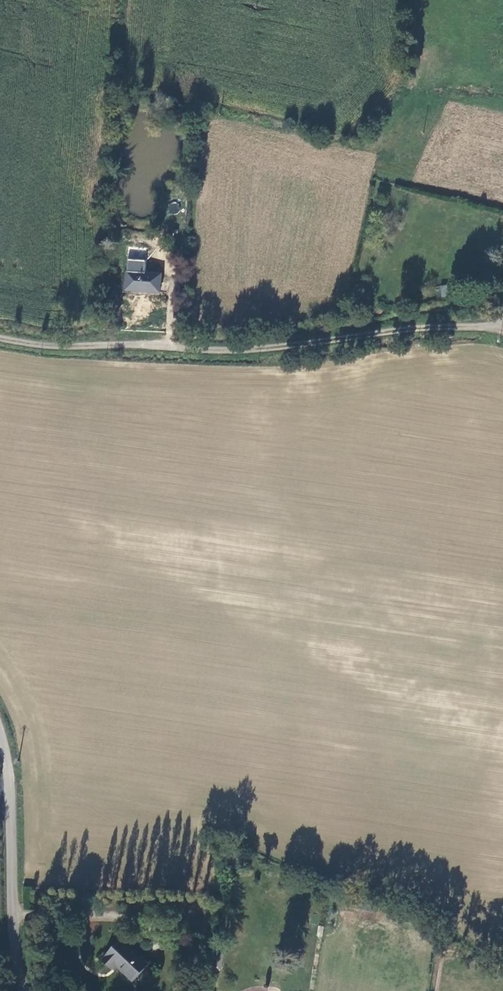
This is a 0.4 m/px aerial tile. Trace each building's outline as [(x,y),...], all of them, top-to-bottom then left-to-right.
[(134,265),(132,267),(131,273),(127,272),(126,289),(160,292),(161,275),(146,274),(147,268),(145,266),(134,265)] [(359,899),(358,908),(377,911),(378,901),(359,899)] [(132,982),(147,966),(120,941),(101,962),(110,970),(114,966),(132,982)]
